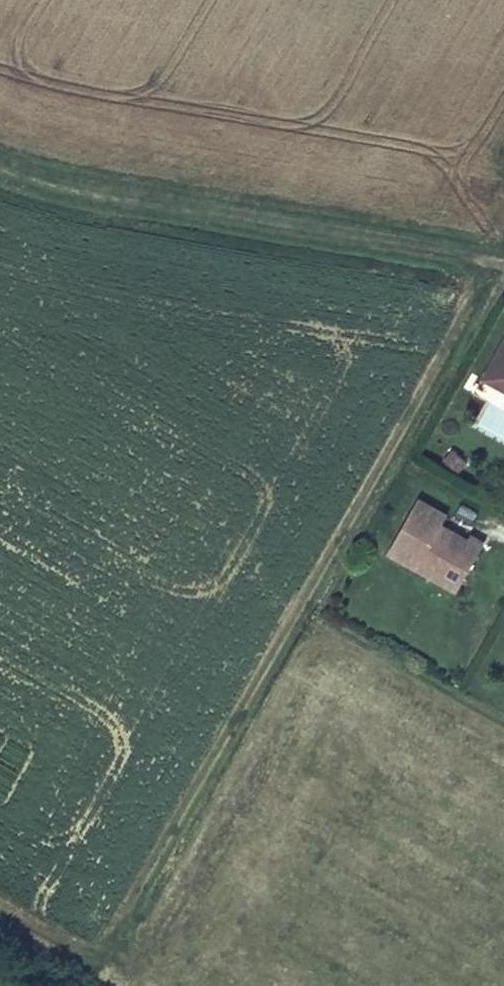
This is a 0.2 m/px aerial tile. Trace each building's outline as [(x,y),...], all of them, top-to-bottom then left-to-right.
[(474,378),(503,394),(503,324),(503,323),(474,378)] [(460,460),(445,448),(437,459),(451,471),(460,460)] [(459,581),(481,544),(467,536),(464,540),(454,534),(443,537),(434,532),(438,525),(444,516),(415,499),(385,551),(432,578),(446,574),(459,581)] [(454,534),(438,525),(434,532),(443,537),(454,534)] [(454,590),(459,581),(446,574),(432,578),(454,590)]
